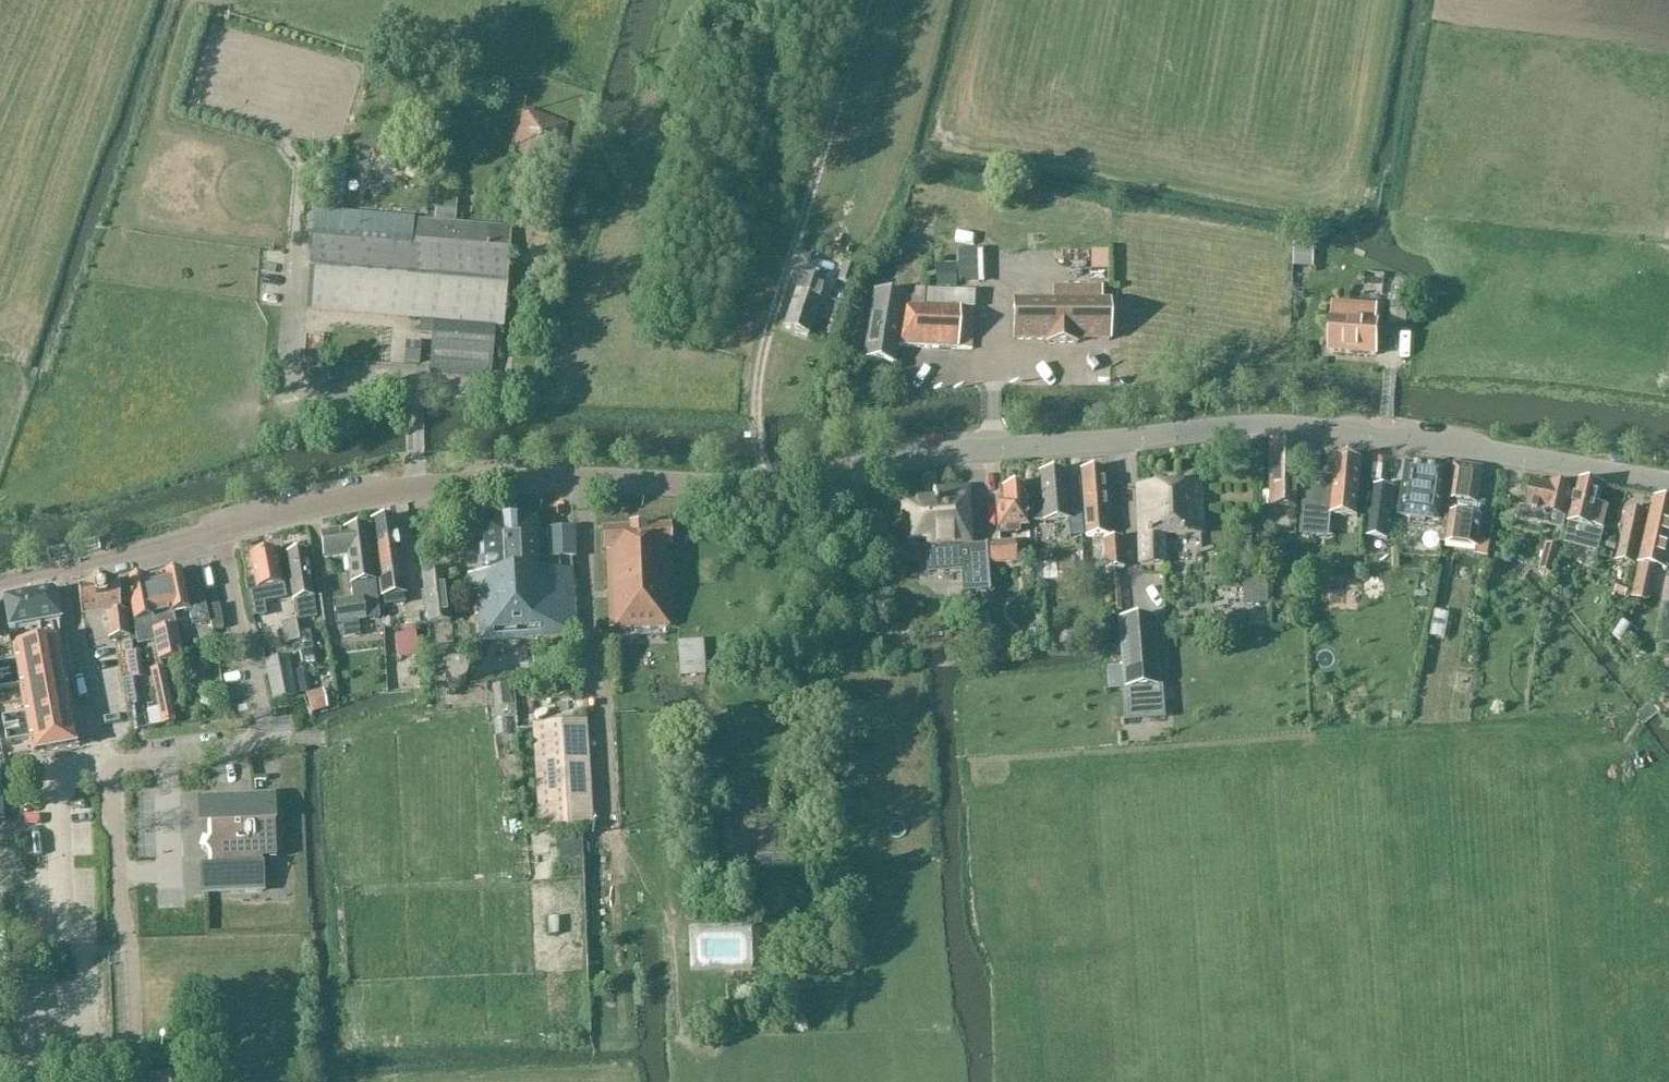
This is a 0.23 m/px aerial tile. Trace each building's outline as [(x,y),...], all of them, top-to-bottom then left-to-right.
[(725,43),(730,28),(715,23),(710,37),(725,43)] [(519,109),(517,144),(534,145),(535,133),(561,134),(562,111),(519,109)] [(413,221),(344,215),(348,169),(326,167),(322,214),(317,214),(315,234),(313,234),(307,312),(420,322),(419,335),(432,337),(430,375),(490,380),(493,356),(500,357),(502,328),(503,328),(511,229),(454,225),(456,203),(438,201),(439,192),(431,191),(429,208),(437,209),(436,223),(413,221)] [(1295,245),(1294,267),(1316,268),(1316,246),(1295,245)] [(984,252),(959,252),(959,283),(984,283),(984,252)] [(957,266),(946,266),(946,288),(957,288),(957,266)] [(837,286),(849,290),(855,273),(843,269),(837,286)] [(1076,341),(1109,341),(1109,302),(1102,302),(1102,289),(1052,289),(1052,302),(1013,302),(1013,341),(1046,341),(1046,344),(1076,345),(1076,341)] [(914,307),(916,292),(915,292),(913,300),(906,299),(874,294),(863,361),(895,367),(898,349),(897,349),(904,307),(914,307)] [(904,307),(897,349),(898,349),(898,348),(972,351),(974,310),(973,310),(974,294),(924,292),(924,293),(916,292),(914,307),(904,307)] [(821,302),(795,294),(783,328),(809,337),(821,302)] [(1379,320),(1346,318),(1346,308),(1333,307),(1332,318),(1330,353),(1377,357),(1379,320)] [(1408,314),(1391,314),(1391,327),(1408,327),(1408,314)] [(421,347),(407,346),(405,366),(420,367),(421,347)] [(1297,509),(1298,445),(1271,442),(1270,508),(1297,509)] [(1363,464),(1337,461),(1335,481),(1318,479),(1317,489),(1305,488),(1301,528),(1327,530),(1329,517),(1358,519),(1363,464)] [(1484,469),(1455,465),(1451,489),(1450,488),(1446,515),(1451,516),(1447,545),(1477,549),(1475,557),(1489,558),(1491,543),(1479,542),(1484,505),(1478,504),(1484,469)] [(1448,471),(1407,466),(1400,517),(1441,523),(1448,471)] [(1086,539),(1109,537),(1104,469),(1080,472),(1086,539)] [(1042,523),(1069,521),(1065,473),(1038,474),(1039,487),(1030,487),(1032,524),(1042,523)] [(1577,491),(1533,482),(1527,510),(1520,508),(1518,521),(1543,527),(1546,515),(1566,519),(1569,504),(1573,505),(1577,491)] [(1577,491),(1573,505),(1563,545),(1600,554),(1605,531),(1603,530),(1608,508),(1600,507),(1604,487),(1580,482),(1578,491),(1577,491)] [(1019,530),(1028,529),(1024,487),(1001,489),(1002,498),(995,499),(998,530),(998,536),(1019,535),(1019,530)] [(1185,538),(1200,538),(1198,488),(1186,487),(1153,487),(1139,489),(1141,568),(1166,568),(1165,539),(1185,538)] [(1394,490),(1375,488),(1368,538),(1387,541),(1394,490)] [(935,500),(904,502),(906,540),(912,547),(926,545),(929,576),(963,573),(965,594),(990,592),(986,548),(969,549),(966,489),(935,492),(935,500)] [(1654,500),(1639,566),(1641,567),(1638,578),(1650,581),(1653,570),(1666,573),(1667,569),(1668,570),(1668,503),(1654,500)] [(1618,561),(1636,566),(1647,515),(1629,511),(1618,561)] [(405,596),(407,596),(397,521),(373,524),(382,599),(384,598),(385,608),(406,606),(405,596)] [(549,560),(537,561),(535,524),(482,527),(485,577),(468,578),(478,601),(482,645),(578,640),(573,571),(572,571),(571,560),(575,559),(574,530),(548,531),(549,560)] [(604,552),(669,549),(671,549),(671,525),(602,529),(603,552),(604,552)] [(375,583),(377,583),(370,528),(343,531),(343,533),(322,536),(325,562),(348,559),(350,587),(352,601),(333,604),(337,627),(372,622),(383,620),(383,614),(381,600),(376,600),(375,583)] [(1106,570),(1124,569),(1122,541),(1104,542),(1106,570)] [(989,567),(1017,564),(1015,542),(988,545),(989,567)] [(1275,545),(1264,545),(1265,556),(1275,556),(1275,545)] [(1555,578),(1559,562),(1558,561),(1561,550),(1546,546),(1538,573),(1553,577),(1555,578)] [(608,629),(655,627),(667,626),(671,626),(669,549),(604,552),(608,629)] [(262,551),(254,553),(252,556),(249,557),(254,580),(245,582),(252,620),(266,617),(263,604),(285,599),(282,586),(277,554),(276,552),(265,554),(262,551)] [(307,553),(285,556),(292,603),(294,602),(297,622),(317,619),(307,553)] [(1061,578),(1060,565),(1034,567),(1035,580),(1061,578)] [(422,574),(428,625),(451,623),(444,572),(422,574)] [(182,573),(154,579),(162,619),(170,660),(183,658),(174,615),(188,612),(192,628),(209,624),(201,587),(185,590),(182,573)] [(154,579),(117,587),(120,608),(130,607),(133,624),(149,621),(153,633),(157,662),(160,662),(170,660),(162,619),(154,579)] [(1243,606),(1270,606),(1269,581),(1266,581),(1243,581),(1243,606)] [(117,583),(78,591),(81,619),(106,616),(106,620),(108,641),(129,639),(126,613),(120,614),(120,608),(117,587),(117,583)] [(1625,602),(1630,590),(1620,585),(1615,597),(1625,602)] [(50,595),(3,603),(3,605),(8,634),(9,634),(39,629),(52,627),(61,625),(57,600),(57,598),(55,596),(50,595)] [(0,605),(0,648),(6,647),(8,646),(6,635),(8,634),(3,605),(0,605)] [(219,607),(208,609),(212,632),(223,630),(219,607)] [(1427,638),(1440,639),(1443,614),(1431,612),(1427,638)] [(1124,690),(1160,688),(1154,618),(1118,621),(1124,690)] [(990,620),(970,622),(972,642),(992,640),(990,620)] [(0,666),(0,677),(19,673),(19,678),(0,681),(0,692),(21,688),(26,716),(2,721),(4,731),(28,726),(29,731),(5,735),(6,745),(31,741),(33,755),(77,747),(59,643),(55,644),(52,627),(39,629),(41,644),(14,649),(17,663),(0,666)] [(703,641),(678,643),(680,666),(705,665),(703,641)] [(272,703),(296,699),(287,659),(265,664),(272,703)] [(161,670),(151,672),(158,711),(161,726),(175,723),(173,708),(170,693),(165,669),(161,670)] [(1124,690),(1122,669),(1107,670),(1109,691),(1124,690)] [(310,711),(325,708),(321,689),(306,692),(310,711)] [(1125,697),(1127,726),(1153,724),(1151,695),(1125,697)] [(535,731),(541,833),(593,830),(587,729),(561,730),(535,731)] [(865,761),(870,746),(855,742),(851,757),(865,761)] [(208,840),(201,850),(206,854),(208,857),(209,862),(209,870),(201,870),(202,894),(263,892),(262,860),(276,860),(274,798),(199,801),(200,825),(208,825),(208,840)] [(690,931),(690,959),(744,957),(744,930),(690,931)] [(354,1062),(355,1050),(332,1049),(332,1061),(354,1062)]
